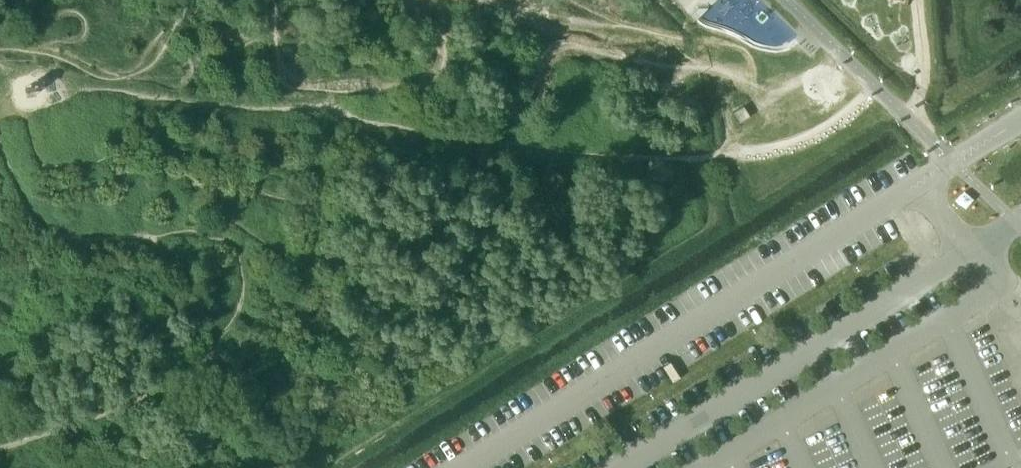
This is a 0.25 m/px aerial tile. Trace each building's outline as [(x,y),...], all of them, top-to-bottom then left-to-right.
[(750,117),(744,106),(733,113),(740,123),(750,117)]
